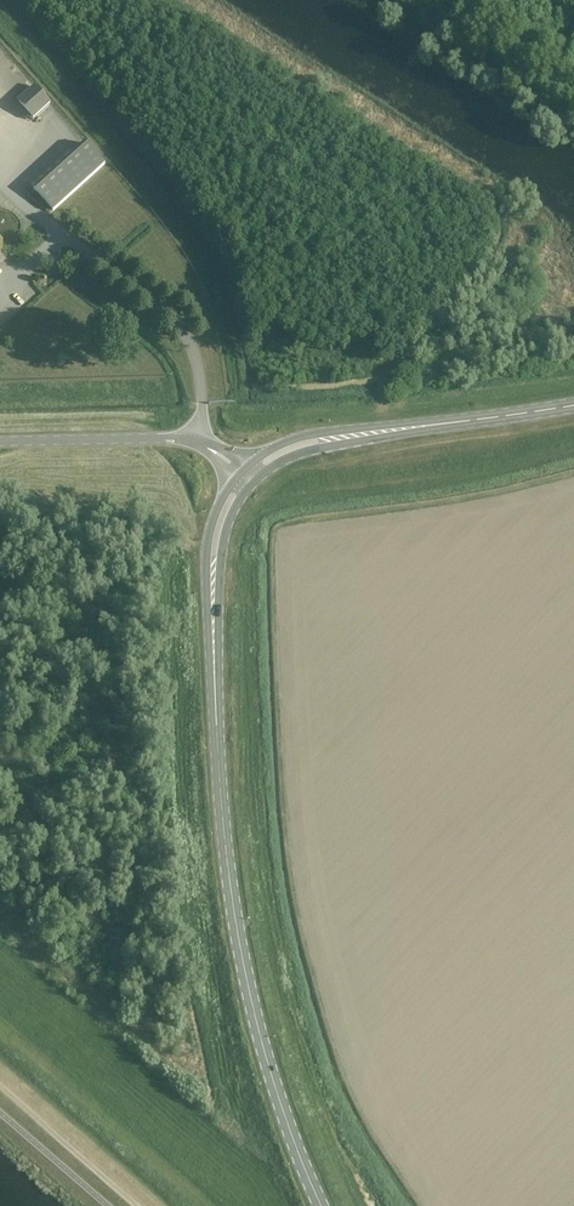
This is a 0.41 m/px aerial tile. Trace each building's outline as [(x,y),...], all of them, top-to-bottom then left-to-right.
[(16,101),(32,119),(50,103),(34,85),(16,101)] [(34,188),(54,210),(105,163),(85,142),(34,188)] [(276,1124),(281,1139),(288,1136),(283,1121),(276,1124)]
